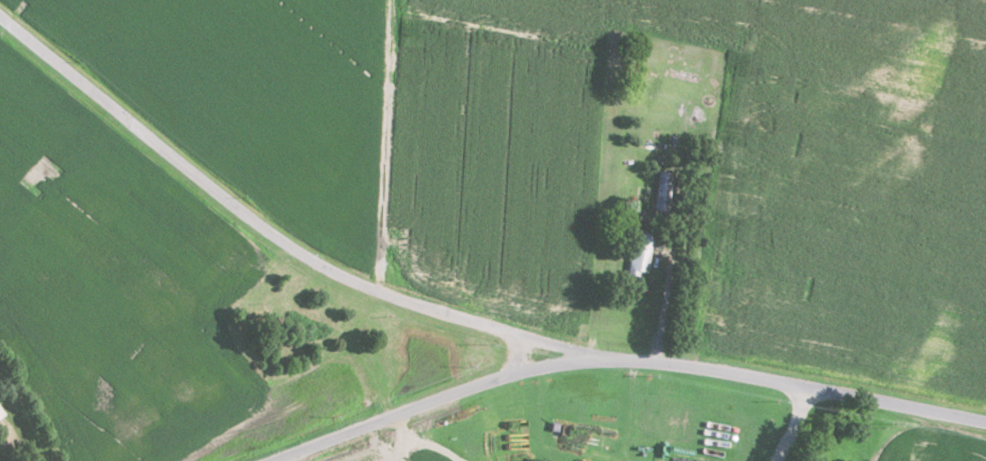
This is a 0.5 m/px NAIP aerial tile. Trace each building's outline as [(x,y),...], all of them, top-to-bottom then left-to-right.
[(658,210),(675,210),(677,172),(660,171),(658,210)] [(659,234),(643,228),(630,269),(646,274),(659,234)]
